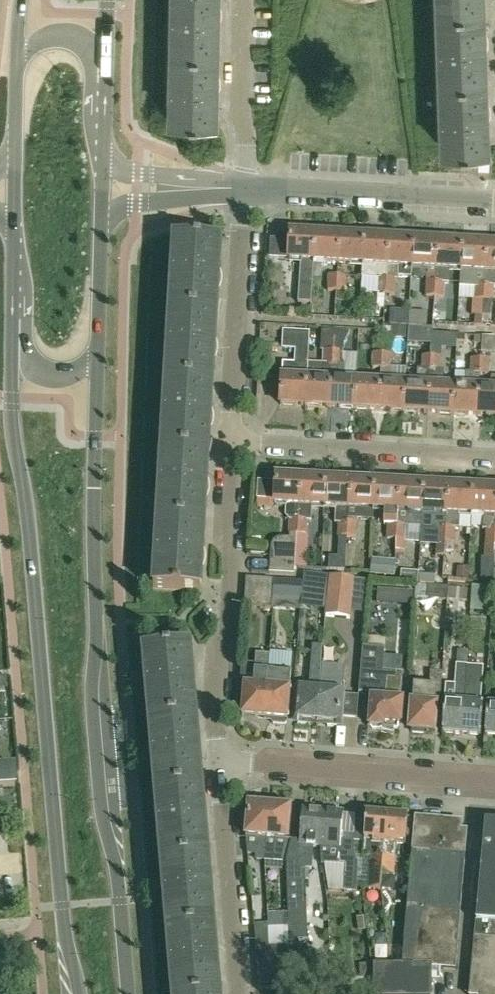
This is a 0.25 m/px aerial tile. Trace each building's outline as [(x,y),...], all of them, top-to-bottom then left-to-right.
[(171,46),(218,47),(219,0),(171,0),(171,46)] [(484,5),(437,7),(439,77),(487,75),(484,5)] [(169,116),(216,117),(217,117),(218,47),(171,46),(169,116)] [(489,145),(487,75),(439,77),(441,147),(489,145)] [(312,305),(314,263),(315,235),(290,233),(289,261),(301,261),(299,304),(312,305)] [(314,262),(338,264),(340,236),(315,235),(314,263),(314,262)] [(340,236),(338,264),(363,265),(364,238),(340,236)] [(386,295),(387,280),(388,266),(387,266),(389,239),(364,238),(363,265),(362,279),(378,280),(377,295),(386,295)] [(411,279),(411,273),(413,241),(389,239),(387,266),(388,266),(398,267),(397,278),(411,279)] [(435,274),(437,242),(413,241),(411,273),(417,279),(424,279),(428,276),(429,274),(435,274)] [(174,242),(170,312),(217,315),(222,245),(174,242)] [(435,274),(435,283),(435,298),(445,299),(445,284),(449,285),(450,270),(460,271),(462,243),(437,242),(435,274)] [(474,271),(485,272),(487,245),(462,243),(460,271),(460,282),(474,283),(474,271)] [(494,287),(494,245),(487,245),(485,272),(484,284),(483,301),(482,317),(491,317),(493,287),(494,287)] [(336,292),(337,277),(328,276),(327,292),(336,292)] [(347,278),(337,277),(336,292),(346,293),(347,278)] [(396,280),(387,280),(386,295),(395,296),(396,280)] [(426,282),(425,298),(435,298),(435,283),(426,282)] [(477,300),(474,300),(473,316),(482,317),(483,301),(477,300)] [(389,325),(392,326),(408,327),(409,312),(390,310),(389,325)] [(213,385),(217,315),(170,312),(166,382),(213,385)] [(408,340),(408,327),(392,326),(391,339),(408,340)] [(425,328),(424,343),(432,344),(433,328),(425,328)] [(323,366),(332,367),(333,352),(334,331),(325,331),(324,351),(323,365),(323,366)] [(280,405),(305,406),(307,364),(309,333),(284,332),(283,350),(295,351),(294,364),(283,363),(280,405)] [(481,348),(480,360),(479,375),(489,376),(489,360),(485,360),(485,352),(494,353),(494,336),(481,336),(481,348)] [(452,414),(477,416),(479,389),(478,389),(479,375),(480,360),(481,348),(476,347),(475,359),(470,359),(469,373),(465,373),(464,388),(454,387),(452,414)] [(332,367),(330,408),(354,409),(356,378),(345,378),(345,367),(341,366),(342,352),(333,352),(332,367)] [(382,355),(374,354),(373,369),(381,369),(382,355)] [(380,382),(379,410),(403,412),(405,385),(393,384),(394,369),(390,369),(391,355),(382,355),(381,369),(381,382),(380,382)] [(403,412),(428,413),(431,357),(422,356),(422,371),(417,371),(416,381),(405,380),(405,385),(403,412)] [(454,387),(442,387),(443,371),(440,371),(441,358),(431,357),(428,413),(452,414),(454,387)] [(305,406),(330,408),(332,367),(323,366),(323,365),(307,364),(305,406)] [(494,417),(494,377),(490,377),(490,389),(479,389),(477,416),(494,417)] [(354,409),(379,410),(380,382),(368,382),(368,383),(356,382),(356,378),(354,409)] [(166,382),(162,452),(209,455),(213,385),(166,382)] [(162,452),(158,522),(205,525),(209,455),(162,452)] [(295,572),(297,535),(298,535),(299,505),(301,479),(276,477),(275,504),(286,505),(286,517),(290,523),(289,539),(278,539),(276,540),(274,541),(272,543),(271,547),(271,550),(270,570),(295,572)] [(307,536),(308,521),(310,521),(311,506),(324,507),(326,480),(301,479),(299,505),(298,535),(307,536)] [(347,537),(349,508),(350,481),(326,480),(324,507),(336,507),(334,523),(337,523),(337,536),(347,537)] [(373,509),(375,483),(350,481),(349,508),(347,537),(356,538),(357,523),(356,523),(357,519),(372,520),(373,509)] [(396,550),(398,511),(399,484),(375,483),(373,509),(385,510),(383,526),(387,526),(386,539),(396,540),(396,550)] [(406,526),(422,527),(424,485),(399,484),(398,511),(396,550),(404,551),(404,541),(405,541),(406,526)] [(445,552),(445,543),(447,513),(448,487),(424,485),(422,527),(436,528),(435,557),(445,557),(445,552)] [(471,515),(473,488),(448,487),(447,513),(445,543),(445,552),(454,552),(455,543),(455,529),(459,529),(460,514),(471,515)] [(494,545),(494,537),(494,489),(473,488),(471,515),(483,515),(482,529),(486,530),(485,545),(494,545)] [(154,592),(191,594),(201,594),(205,525),(158,522),(154,592)] [(346,559),(338,559),(330,558),(329,570),(346,571),(346,559)] [(395,560),(372,558),(370,576),(394,578),(395,560)] [(325,611),(328,577),(328,576),(303,573),(303,575),(301,608),(325,611)] [(361,580),(347,578),(329,576),(325,615),(351,619),(354,592),(367,594),(368,582),(361,581),(361,580)] [(256,580),(246,579),(244,609),(254,609),(270,610),(271,598),(272,581),(272,580),(256,580)] [(271,598),(300,599),(301,583),(272,581),(271,598)] [(428,585),(427,599),(447,600),(448,587),(428,585)] [(456,604),(475,604),(475,590),(456,590),(456,604)] [(318,723),(321,692),(323,666),(321,666),(322,646),(312,646),(308,691),(298,690),(295,721),(298,721),(298,725),(307,725),(307,722),(318,723)] [(364,647),(360,694),(373,695),(373,700),(372,699),(369,727),(371,727),(373,730),(380,731),(382,729),(398,730),(398,725),(401,725),(402,702),(400,702),(402,672),(384,671),(386,649),(364,647)] [(143,654),(149,723),(196,719),(190,650),(143,654)] [(242,717),(264,719),(270,657),(257,655),(256,668),(246,667),(245,686),(242,717)] [(270,657),(264,719),(288,721),(292,671),(269,669),(270,657)] [(464,705),(466,682),(467,666),(456,665),(454,686),(446,685),(445,703),(442,733),(462,735),(464,705)] [(323,666),(321,692),(318,723),(328,724),(328,727),(337,728),(337,725),(339,725),(340,715),(358,717),(360,694),(342,693),(344,668),(323,666)] [(467,666),(466,682),(464,705),(462,735),(480,736),(483,706),(479,706),(482,667),(467,666)] [(442,673),(430,672),(428,689),(413,688),(410,731),(413,731),(413,733),(424,734),(424,732),(434,733),(436,700),(441,700),(442,673)] [(494,737),(494,707),(487,707),(485,737),(494,737)] [(202,789),(196,719),(149,723),(155,793),(202,789)] [(16,787),(15,768),(0,769),(0,788),(16,787)] [(155,793),(161,862),(208,858),(202,789),(155,793)] [(248,854),(257,855),(256,860),(265,861),(270,807),(263,807),(264,804),(253,803),(253,806),(249,805),(246,837),(248,854)] [(284,857),(288,841),(291,809),(287,809),(287,806),(277,805),(276,808),(270,807),(265,861),(274,862),(275,856),(284,857)] [(321,865),(324,865),(323,848),(320,847),(324,812),(303,810),(300,846),(299,845),(298,859),(286,860),(287,907),(289,947),(297,946),(308,945),(306,906),(304,869),(311,869),(314,847),(320,847),(321,865)] [(323,848),(324,865),(345,867),(344,892),(357,893),(358,868),(353,851),(354,840),(354,836),(341,835),(343,813),(324,812),(320,847),(323,848)] [(355,823),(354,836),(354,840),(363,841),(362,858),(371,858),(369,888),(380,889),(381,874),(386,817),(380,816),(377,815),(371,814),(369,815),(366,815),(365,824),(355,823)] [(395,817),(386,817),(381,874),(393,875),(396,844),(406,845),(408,819),(406,818),(403,816),(397,816),(395,817)] [(18,817),(8,818),(9,830),(19,829),(18,817)] [(431,967),(456,968),(465,864),(464,864),(467,831),(461,830),(462,823),(416,819),(408,906),(402,966),(389,966),(373,966),(373,993),(431,993),(431,967)] [(485,824),(482,859),(475,937),(470,993),(494,993),(494,825),(485,824)] [(208,858),(161,862),(167,932),(214,928),(208,858)] [(172,993),(220,993),(214,928),(167,932),(172,993)] [(270,947),(269,932),(255,933),(256,948),(270,947)] [(278,972),(299,970),(297,946),(289,947),(276,947),(278,972)] [(276,947),(257,949),(260,986),(279,985),(278,972),(276,947)] [(279,985),(300,983),(299,970),(278,972),(279,985)]
